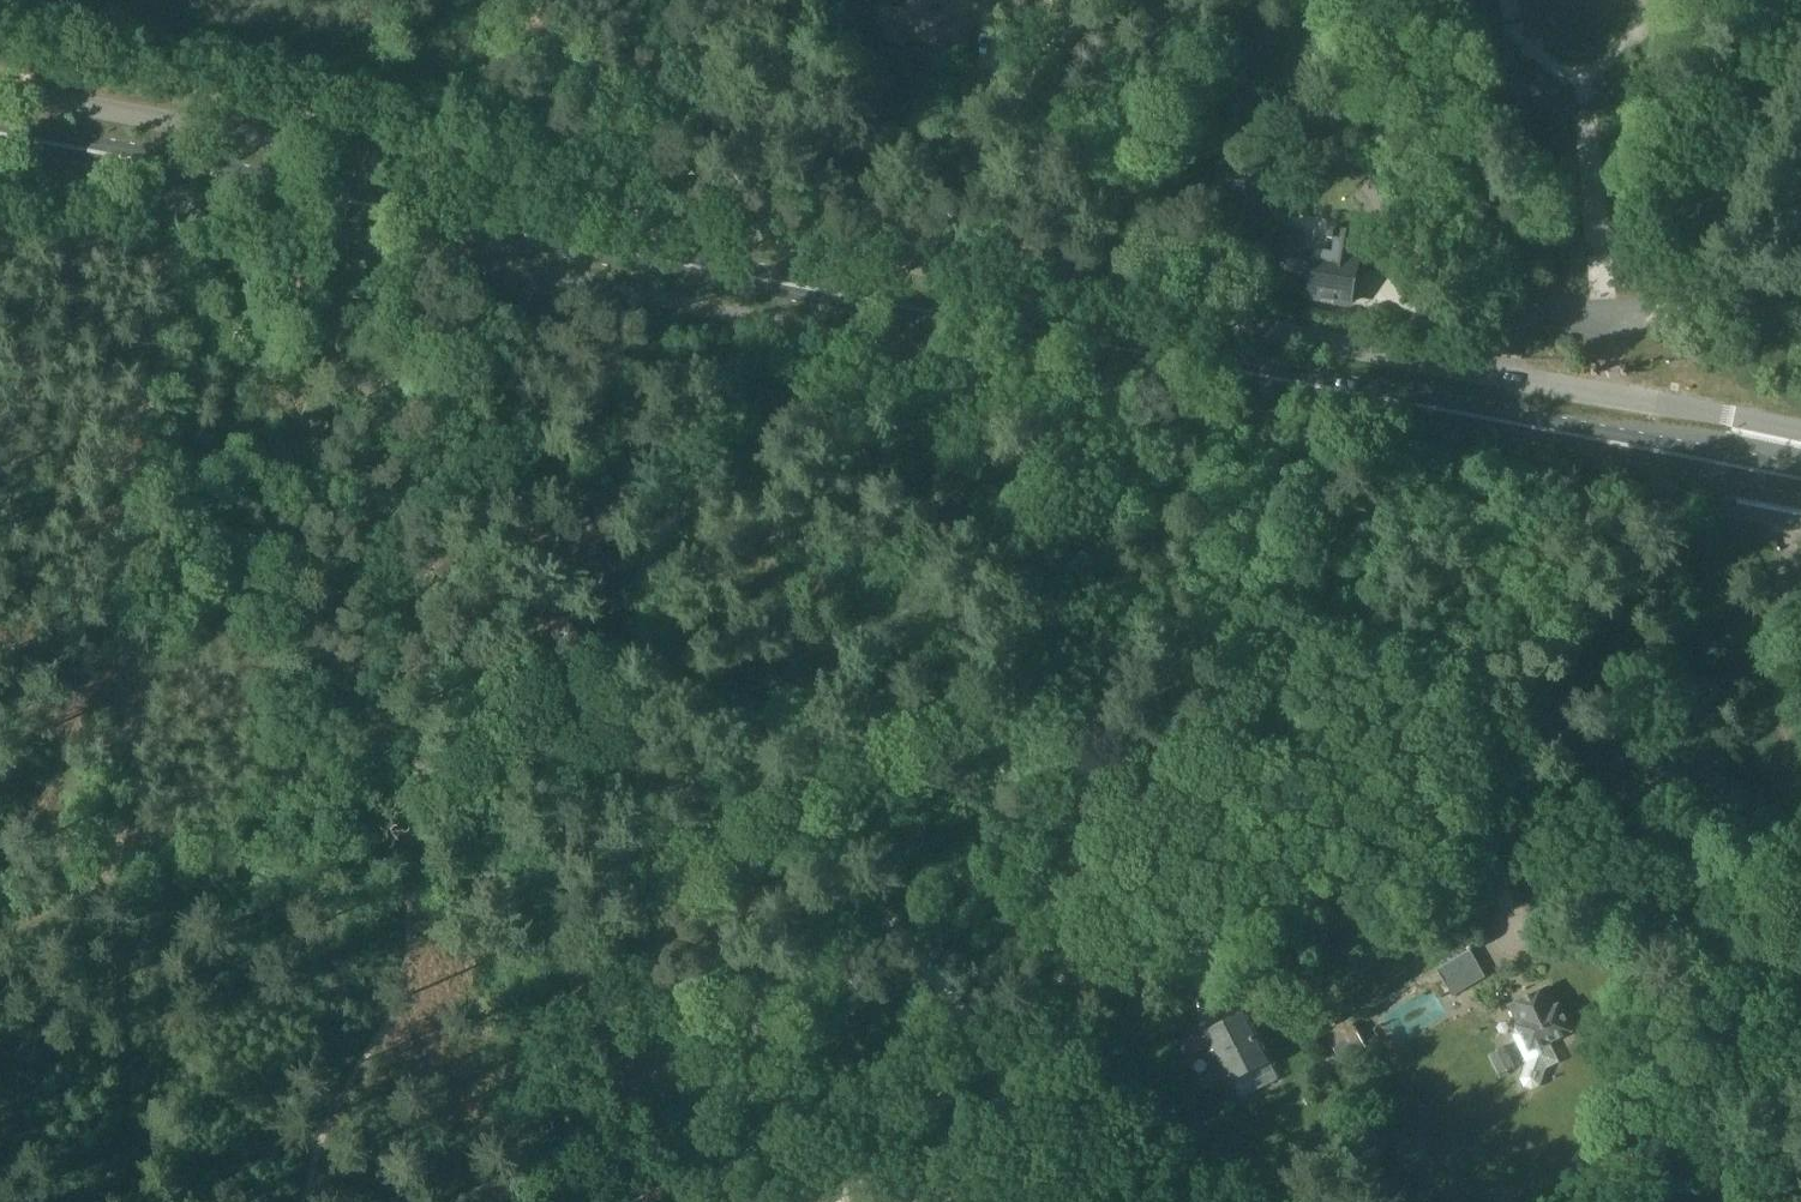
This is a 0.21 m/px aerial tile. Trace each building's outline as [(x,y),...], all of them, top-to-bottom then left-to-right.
[(909,12),(884,7),(880,23),(889,25),(887,31),(892,42),(905,44),(913,36),(945,43),(944,48),(965,52),(971,25),(922,15),(925,0),(911,0),(909,12)] [(1358,184),(1362,190),(1353,197),(1368,218),(1378,210),(1387,222),(1406,207),(1377,170),(1358,184)] [(1279,251),(1276,267),(1312,273),(1308,295),(1351,303),(1358,260),(1357,260),(1361,235),(1334,231),(1333,234),(1329,233),(1328,239),(1332,239),(1330,255),(1315,253),(1315,254),(1299,252),(1303,230),(1281,227),(1277,251),(1279,251)] [(1536,729),(1578,705),(1570,692),(1528,716),(1536,729)] [(1470,950),(1437,970),(1406,988),(1413,1001),(1434,988),(1444,982),(1453,997),(1486,978),(1470,950)] [(1551,1042),(1572,1031),(1559,1005),(1558,1006),(1549,987),(1510,1007),(1519,1026),(1518,1026),(1520,1029),(1517,1030),(1515,1036),(1528,1062),(1522,1079),(1526,1087),(1534,1090),(1542,1086),(1548,1068),(1561,1062),(1551,1042)] [(1228,1085),(1276,1061),(1250,1010),(1202,1034),(1184,1043),(1190,1056),(1209,1047),(1228,1085)] [(1368,1048),(1359,1033),(1350,1018),(1312,1041),(1320,1055),(1334,1048),(1342,1062),(1368,1048)]
